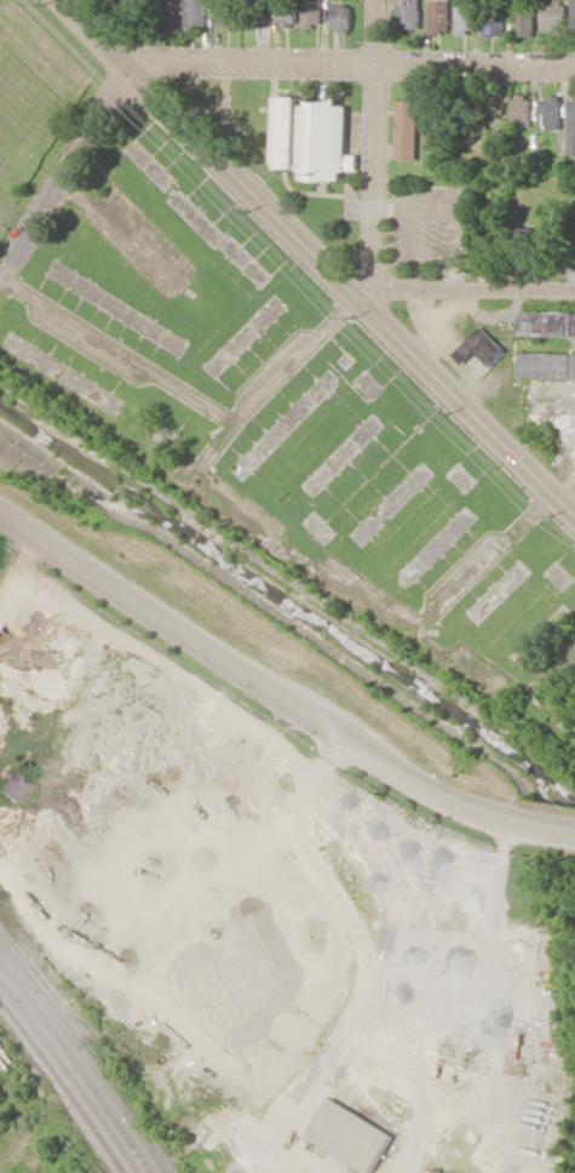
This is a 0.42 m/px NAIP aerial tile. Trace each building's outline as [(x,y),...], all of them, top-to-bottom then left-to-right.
[(161,30),(178,29),(177,0),(160,0),(161,30)] [(208,29),(207,0),(187,0),(188,29),(208,29)] [(241,27),(242,0),(219,0),(218,26),(241,27)] [(305,25),(323,26),(324,0),(306,0),(305,25)] [(423,28),(422,0),(401,0),(402,28),(423,28)] [(431,31),(451,32),(452,0),(432,0),(431,31)] [(458,32),(478,32),(477,0),(457,0),(458,32)] [(544,28),(567,28),(568,1),(545,1),(544,28)] [(353,30),(352,3),(333,4),(334,31),(353,30)] [(297,4),(279,4),(280,26),(298,26),(297,4)] [(506,35),(505,9),(487,9),(487,35),(506,35)] [(518,9),(517,35),(536,36),(538,10),(518,9)] [(515,123),(532,123),(533,94),(515,94),(515,123)] [(277,168),(304,168),(304,180),(344,180),(344,170),(360,170),(360,153),(349,153),(349,105),(341,105),(341,98),(310,98),(310,105),(300,105),(300,96),(277,96),(277,168)] [(544,96),(543,127),(562,127),(563,97),(544,96)] [(419,159),(421,100),(399,100),(398,158),(419,159)] [(449,101),(427,100),(427,128),(448,129),(449,101)] [(535,227),(518,227),(518,243),(534,243),(535,227)] [(559,246),(559,229),(547,228),(546,246),(559,246)] [(523,310),(523,334),(574,335),(574,311),(523,310)] [(455,353),(464,363),(478,350),(492,365),(508,351),(484,325),(455,353)] [(523,352),(523,376),(574,377),(574,353),(523,352)] [(0,782),(0,793),(12,803),(29,780),(11,767),(0,782)] [(396,1135),(374,1172),(371,1172),(309,1134),(333,1095),(396,1135)]
